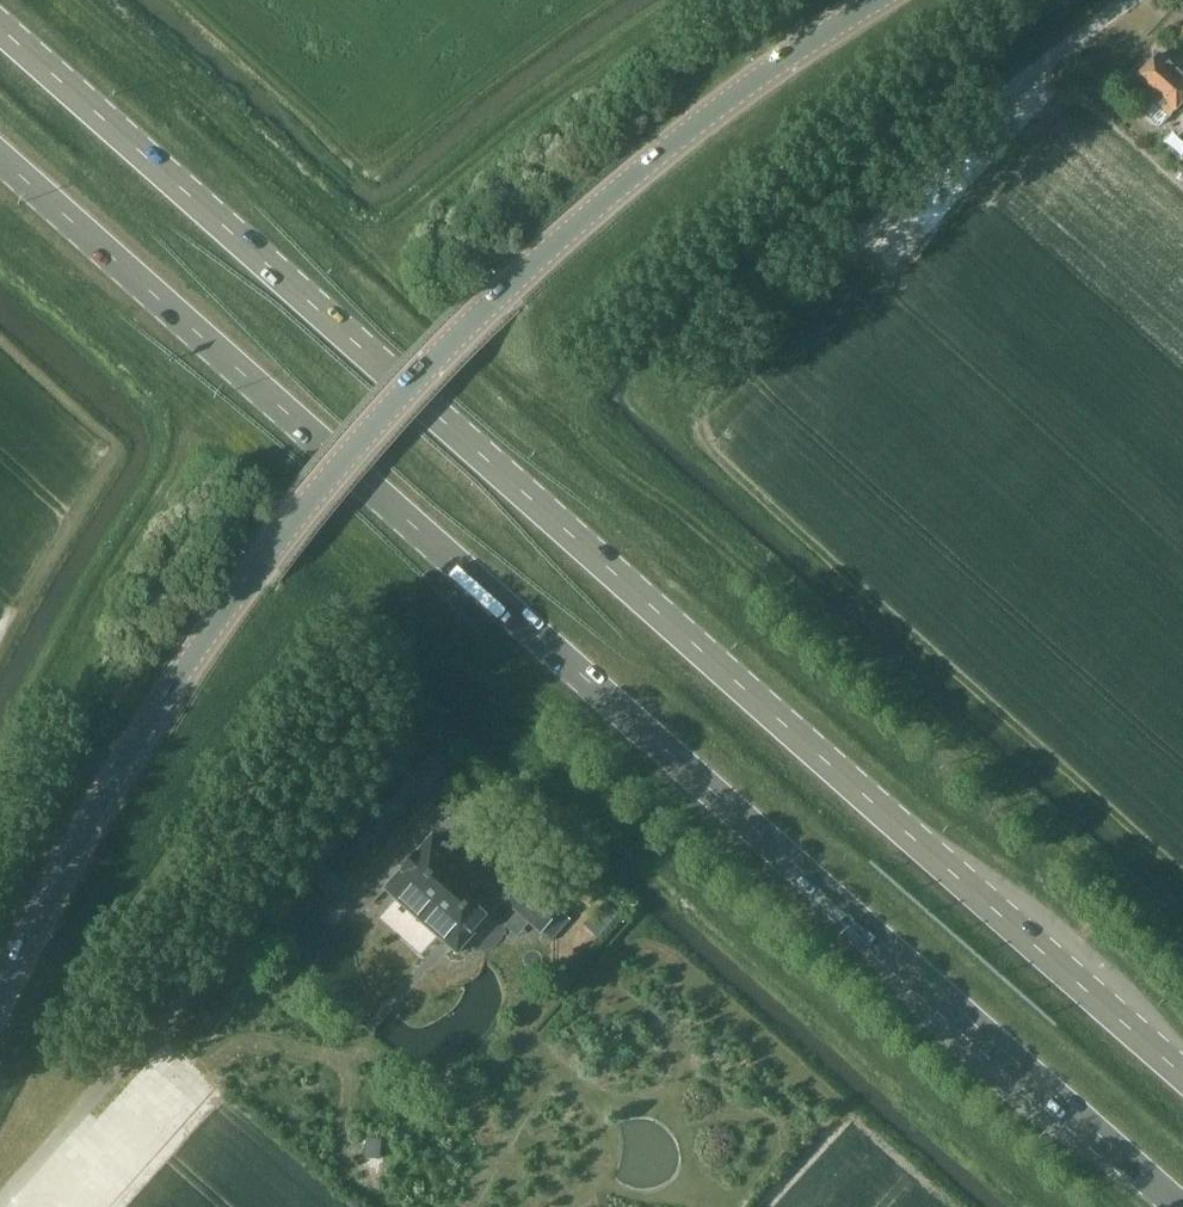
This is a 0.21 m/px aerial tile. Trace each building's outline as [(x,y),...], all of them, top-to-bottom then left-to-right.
[(1157,58),(1131,87),(1170,121),(1178,112),(1182,116),(1182,81),(1157,58)] [(460,954),(504,905),(538,935),(561,908),(527,878),(506,902),(435,838),(388,890),(460,954)] [(598,934),(619,911),(605,898),(584,921),(598,934)]
